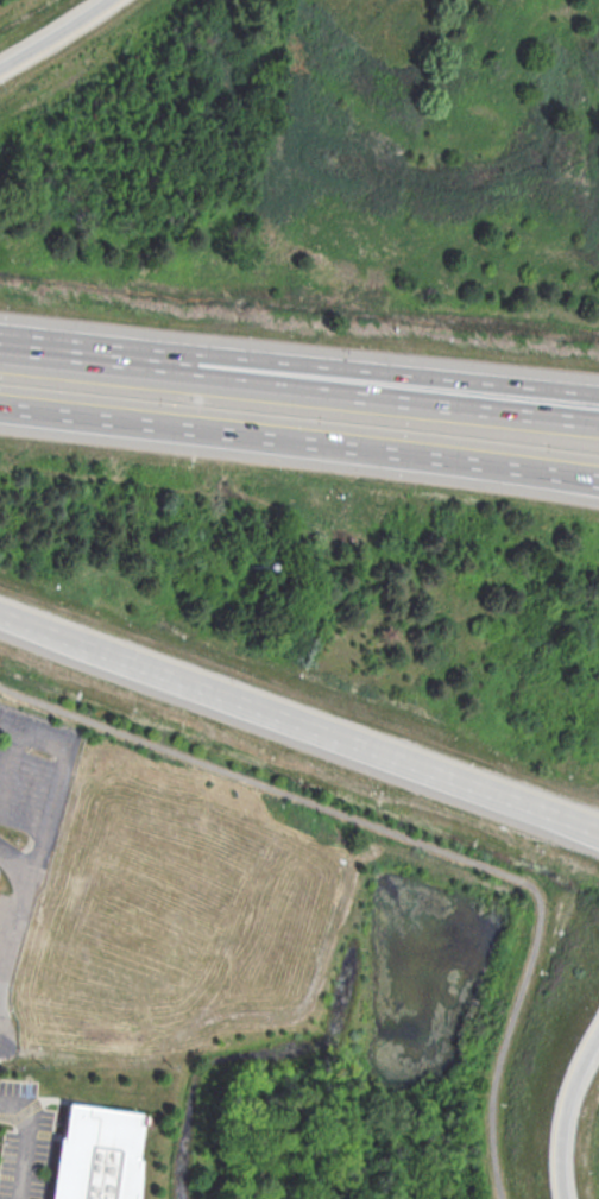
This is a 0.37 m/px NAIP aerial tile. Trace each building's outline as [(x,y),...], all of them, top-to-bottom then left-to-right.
[(139,1161),(137,1198),(51,1198),(59,1140),(63,1141),(69,1104),(139,1113),(137,1127),(140,1128),(135,1160),(139,1161)]
